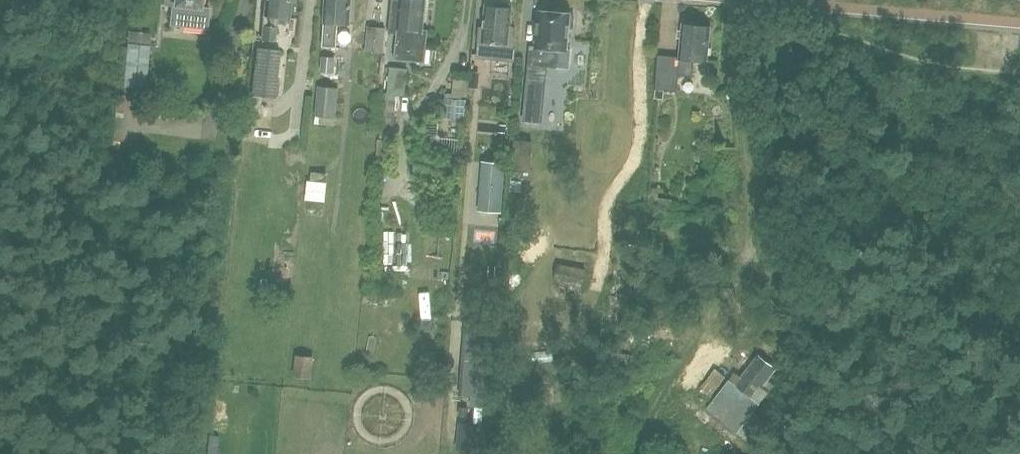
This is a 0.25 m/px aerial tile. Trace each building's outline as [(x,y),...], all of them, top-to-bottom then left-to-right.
[(201,0),(164,0),(164,4),(171,5),(169,25),(208,29),(211,7),(201,6),(201,0)] [(292,0),(266,0),(261,41),(274,42),(277,18),(289,19),(292,0)] [(352,0),(326,0),(322,48),(336,49),(338,24),(350,25),(352,0)] [(389,33),(397,34),(395,55),(394,59),(424,63),(425,58),(428,30),(423,29),(426,0),(392,0),(389,33)] [(514,48),(516,28),(510,27),(512,8),(486,6),(484,29),(480,29),(477,58),(515,62),(516,48),(514,48)] [(573,48),(567,48),(570,14),(540,11),(537,48),(531,47),(529,65),(528,65),(527,81),(528,80),(545,82),(547,67),(571,69),(573,48)] [(707,27),(704,23),(699,23),(696,26),(682,25),(679,58),(658,56),(655,92),(656,92),(655,98),(664,99),(664,92),(677,93),(678,76),(692,78),(694,60),(707,62),(710,27),(707,27)] [(368,26),(366,52),(381,53),(383,27),(368,26)] [(145,88),(149,45),(126,42),(122,86),(145,88)] [(275,98),(280,49),(255,46),(250,94),(275,98)] [(404,96),(408,69),(389,67),(387,92),(383,92),(377,168),(391,169),(396,96),(404,96)] [(528,80),(524,120),(542,122),(545,82),(528,80)] [(334,126),(336,118),(339,88),(317,85),(313,116),(318,116),(318,124),(334,126)] [(402,119),(413,123),(419,105),(409,101),(402,119)] [(504,212),(506,164),(479,163),(477,211),(504,212)] [(325,182),(326,173),(311,171),(310,180),(308,180),(305,200),(325,202),(327,182),(325,182)] [(580,294),(585,268),(556,262),(552,282),(566,284),(565,290),(580,294)] [(470,322),(467,367),(486,368),(488,323),(470,322)] [(764,386),(776,369),(757,355),(740,377),(734,373),(707,409),(752,445),(769,424),(753,412),(770,392),(764,386)]
